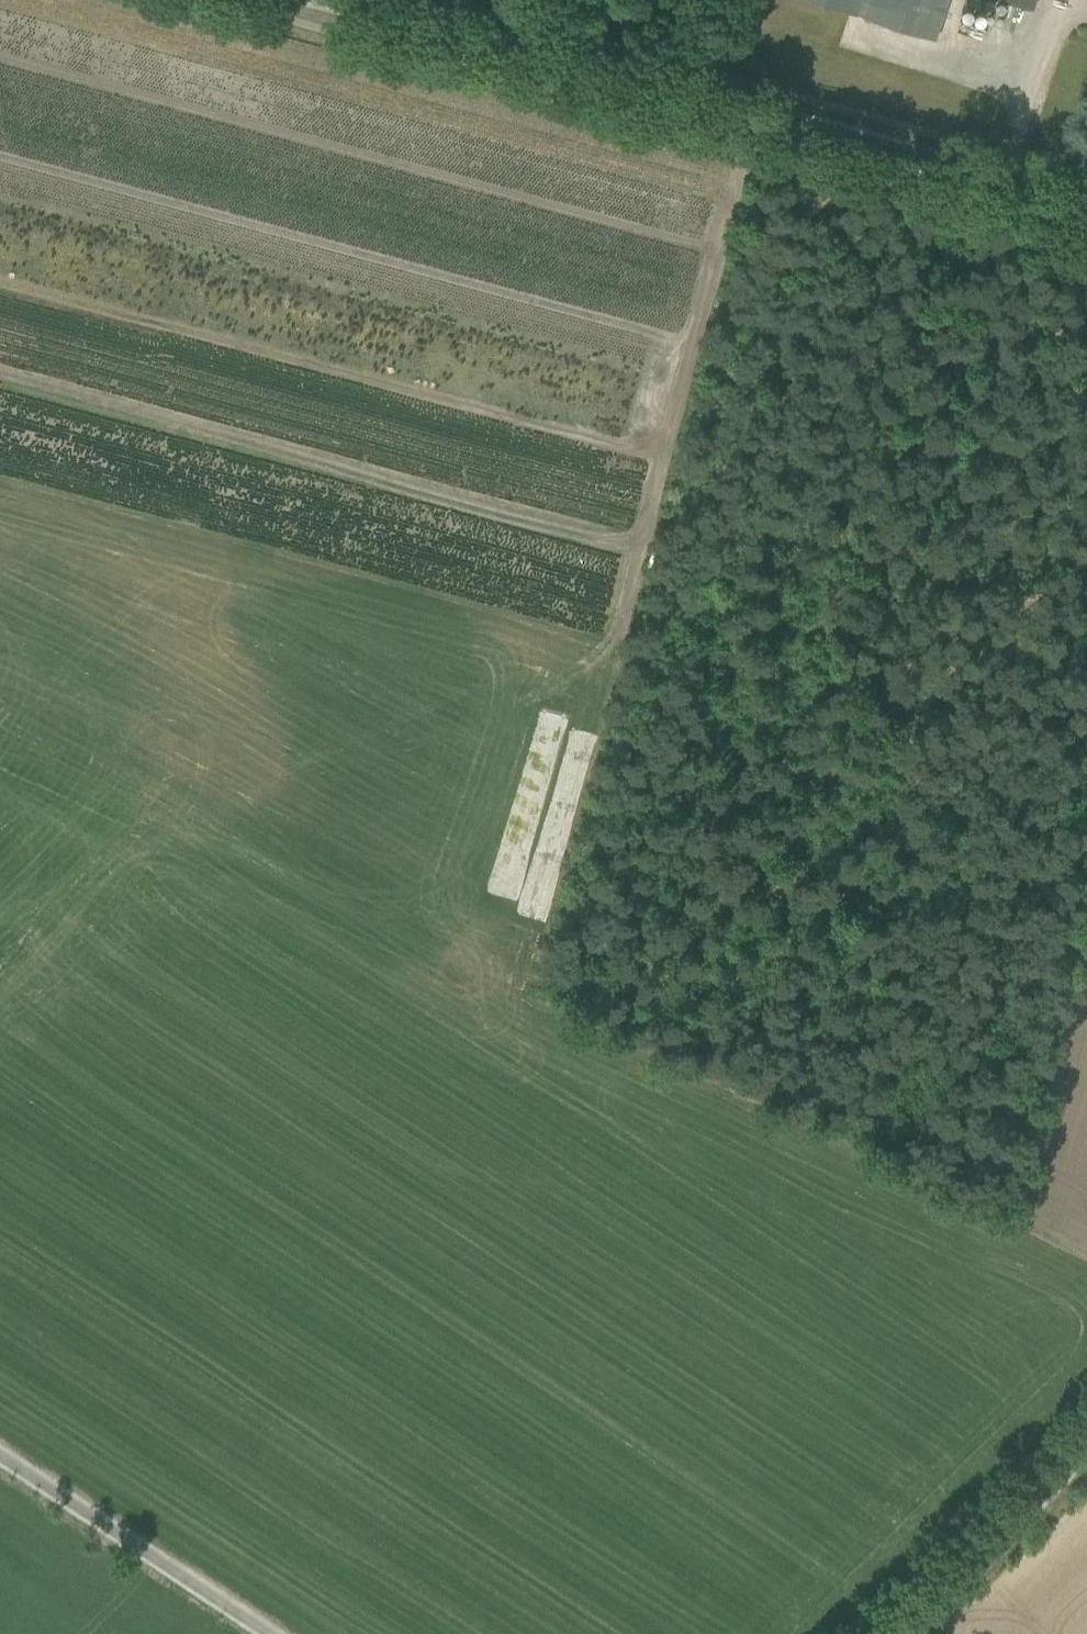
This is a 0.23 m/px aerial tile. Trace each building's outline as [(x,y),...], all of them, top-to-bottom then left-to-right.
[(936,39),(948,0),(811,0),(936,39)]
